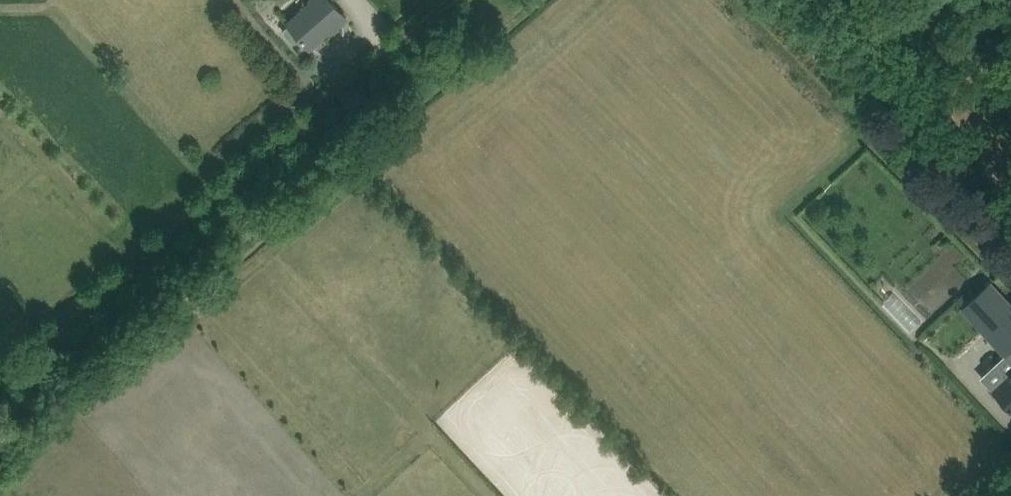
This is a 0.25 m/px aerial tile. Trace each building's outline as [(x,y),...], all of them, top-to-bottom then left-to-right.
[(285,28),(285,32),(292,41),(295,41),(301,36),(311,47),(335,27),(336,28),(348,18),(334,3),(332,0),(312,0),(313,1),(289,22),(290,24),(285,28)] [(962,308),(1006,355),(1010,350),(1010,302),(992,281),(962,308)] [(993,388),(1010,407),(1010,372),(993,388)] [(110,485),(109,495),(131,495),(131,486),(110,485)]
